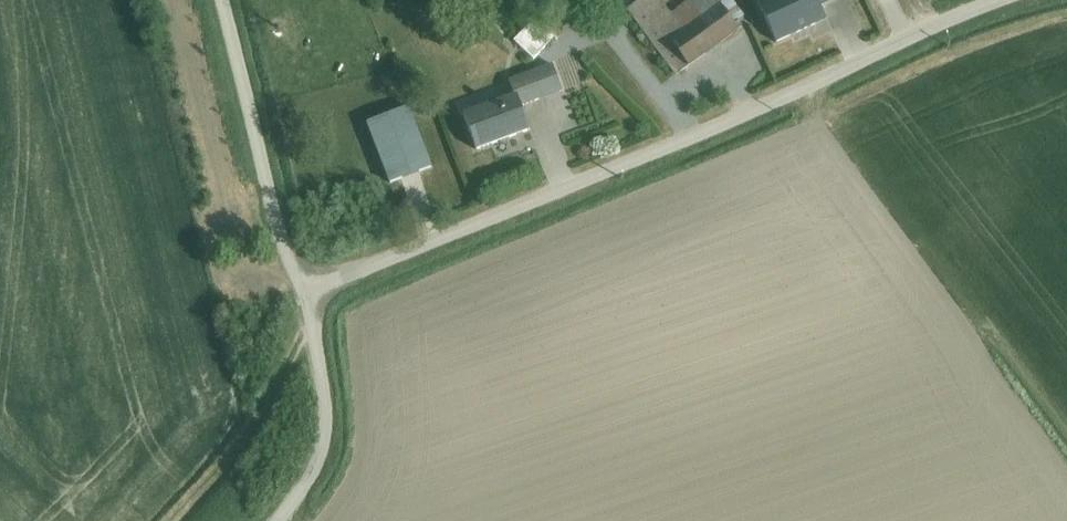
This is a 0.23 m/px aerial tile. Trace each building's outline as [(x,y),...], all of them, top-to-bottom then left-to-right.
[(631,11),(672,75),(741,32),(721,0),(679,0),(661,11),(654,0),(649,0),(631,11)] [(814,0),(778,0),(785,16),(773,21),(783,42),(825,23),(814,0)] [(837,16),(868,0),(829,0),(837,16)] [(562,43),(543,28),(524,52),(543,67),(562,43)] [(469,121),(479,156),(529,142),(522,114),(548,107),(540,78),(505,88),(511,109),(469,121)] [(373,158),(382,183),(427,167),(418,142),(373,158)]
